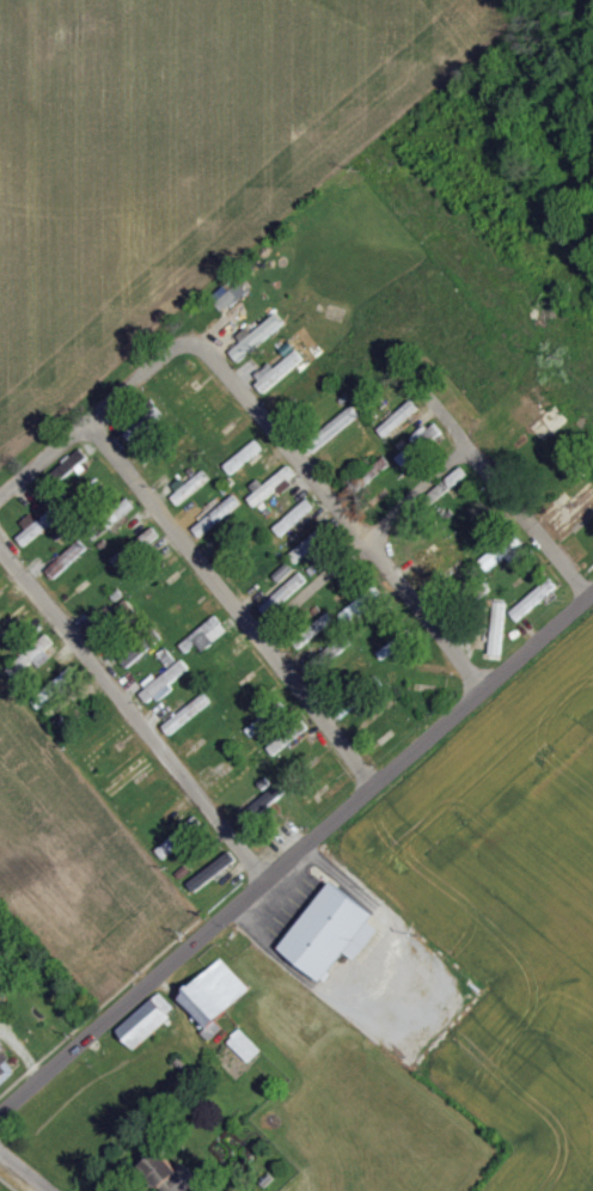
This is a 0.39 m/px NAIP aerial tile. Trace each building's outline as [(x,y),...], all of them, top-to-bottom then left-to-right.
[(251,295),(242,283),(217,301),(225,313),(251,295)] [(245,343),(232,352),(240,362),(288,324),(279,314),(254,334),(250,329),(240,337),(245,343)] [(264,392),(307,363),(300,352),(257,381),(264,392)] [(422,410),(415,401),(379,429),(386,438),(422,410)] [(132,441),(165,419),(157,408),(124,431),(132,441)] [(363,418),(356,408),(325,428),(331,438),(363,418)] [(445,432),(436,422),(398,459),(406,468),(445,432)] [(266,451),(260,441),(224,464),(231,474),(266,451)] [(95,463),(84,449),(45,479),(56,493),(95,463)] [(249,499),(257,508),(279,489),(282,492),(301,476),(289,463),(256,491),(257,493),(249,499)] [(212,479),(205,470),(188,484),(183,478),(171,488),(183,504),(212,479)] [(216,526),(213,521),(220,516),(223,519),(242,504),(236,496),(194,528),(202,537),(216,526)] [(274,528),(282,537),(317,508),(310,499),(274,528)] [(28,531),(19,539),(26,547),(67,514),(59,504),(38,522),(32,515),(22,523),(28,531)] [(137,536),(152,523),(142,511),(127,523),(137,536)] [(339,532),(332,522),(289,553),(296,562),(339,532)] [(490,572),(508,557),(514,564),(525,556),(511,538),(482,561),(490,572)] [(89,551),(83,542),(60,560),(67,568),(89,551)] [(262,608),(270,616),(305,584),(298,576),(262,608)] [(510,606),(497,604),(488,655),(502,657),(510,606)] [(231,633),(219,617),(181,644),(188,654),(200,645),(205,652),(231,633)] [(56,643),(48,635),(10,670),(18,679),(36,661),(42,668),(54,658),(48,651),(56,643)] [(342,656),(334,646),(305,665),(313,676),(342,656)] [(141,692),(150,706),(175,689),(171,683),(190,670),(185,662),(141,692)] [(50,699),(81,676),(76,668),(45,691),(50,699)] [(163,724),(170,734),(214,706),(208,696),(163,724)] [(236,818),(245,830),(290,796),(281,785),(236,818)] [(205,828),(199,819),(158,848),(164,858),(205,828)] [(197,894),(239,860),(231,850),(189,883),(197,894)] [(277,943),(330,878),(372,911),(319,977),(277,943)] [(254,989),(222,960),(182,1005),(217,1037),(224,1029),(220,1025),(254,989)] [(180,1012),(162,993),(120,1031),(137,1051),(180,1012)] [(230,1043),(252,1063),(264,1051),(241,1030),(230,1043)] [(0,1050),(0,1086),(1,1088),(20,1071),(0,1050)] [(189,1163),(181,1171),(162,1150),(145,1165),(169,1190),(214,1190),(189,1163)]
